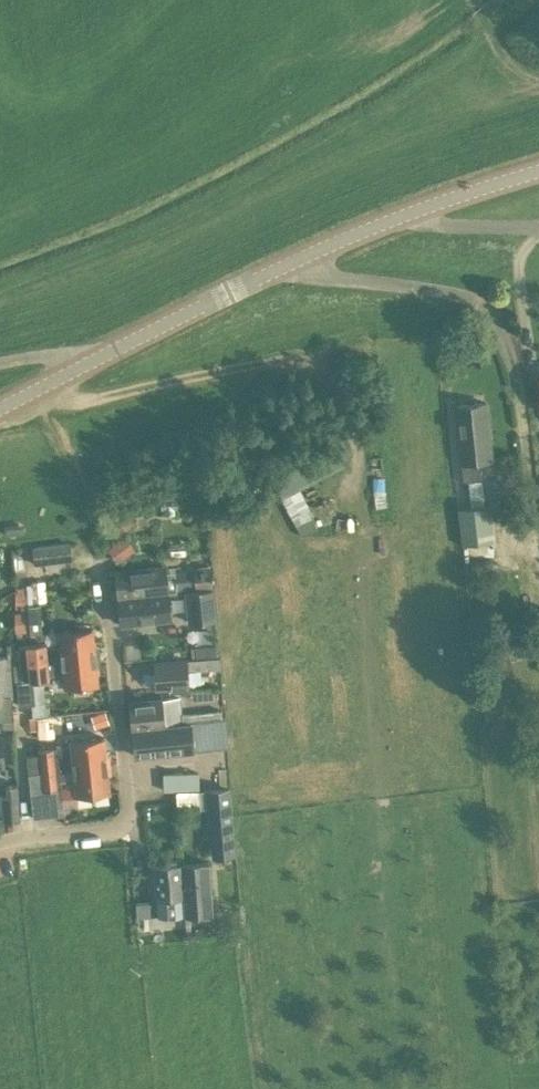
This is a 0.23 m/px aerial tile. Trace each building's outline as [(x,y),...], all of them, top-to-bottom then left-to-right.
[(481,460),(492,460),(486,402),(456,405),(461,462),(463,482),(482,479),(481,460)] [(323,525),(302,486),(348,462),(332,432),(267,466),(304,535),(323,525)] [(489,503),(460,506),(463,542),(492,540),(489,503)] [(24,565),(71,560),(69,543),(10,550),(13,574),(24,573),(24,565)] [(118,597),(119,596),(168,591),(177,591),(177,590),(213,586),(211,566),(195,567),(195,569),(166,572),(165,564),(115,570),(118,597)] [(213,588),(186,591),(189,621),(216,619),(213,588)] [(168,591),(119,596),(121,623),(171,618),(168,591)] [(21,663),(96,656),(93,628),(59,631),(60,645),(45,647),(44,642),(19,645),(21,663)] [(99,684),(96,656),(21,663),(22,682),(30,681),(48,679),(48,675),(62,673),(64,687),(99,684)] [(221,658),(153,662),(154,692),(190,690),(188,671),(222,669),(221,658)] [(32,702),(30,681),(22,682),(17,682),(19,703),(32,702)] [(131,702),(133,728),(222,719),(221,710),(182,713),(180,697),(131,702)] [(222,719),(133,728),(135,756),(186,750),(186,749),(194,748),(227,745),(225,719),(222,719)] [(27,755),(28,774),(107,764),(104,736),(70,740),(70,744),(62,745),(61,744),(38,748),(39,753),(27,755)] [(107,764),(28,774),(31,801),(33,817),(65,814),(63,797),(76,796),(109,792),(107,764)] [(2,793),(4,820),(19,819),(17,784),(5,784),(5,793),(2,793)] [(231,785),(199,786),(200,805),(211,805),(216,857),(237,856),(231,785)] [(208,862),(181,865),(185,914),(211,912),(210,895),(211,895),(208,862)] [(158,897),(158,916),(159,916),(179,915),(185,914),(181,865),(178,865),(154,866),(156,897),(158,897)] [(138,916),(151,915),(150,902),(137,903),(138,916)]
